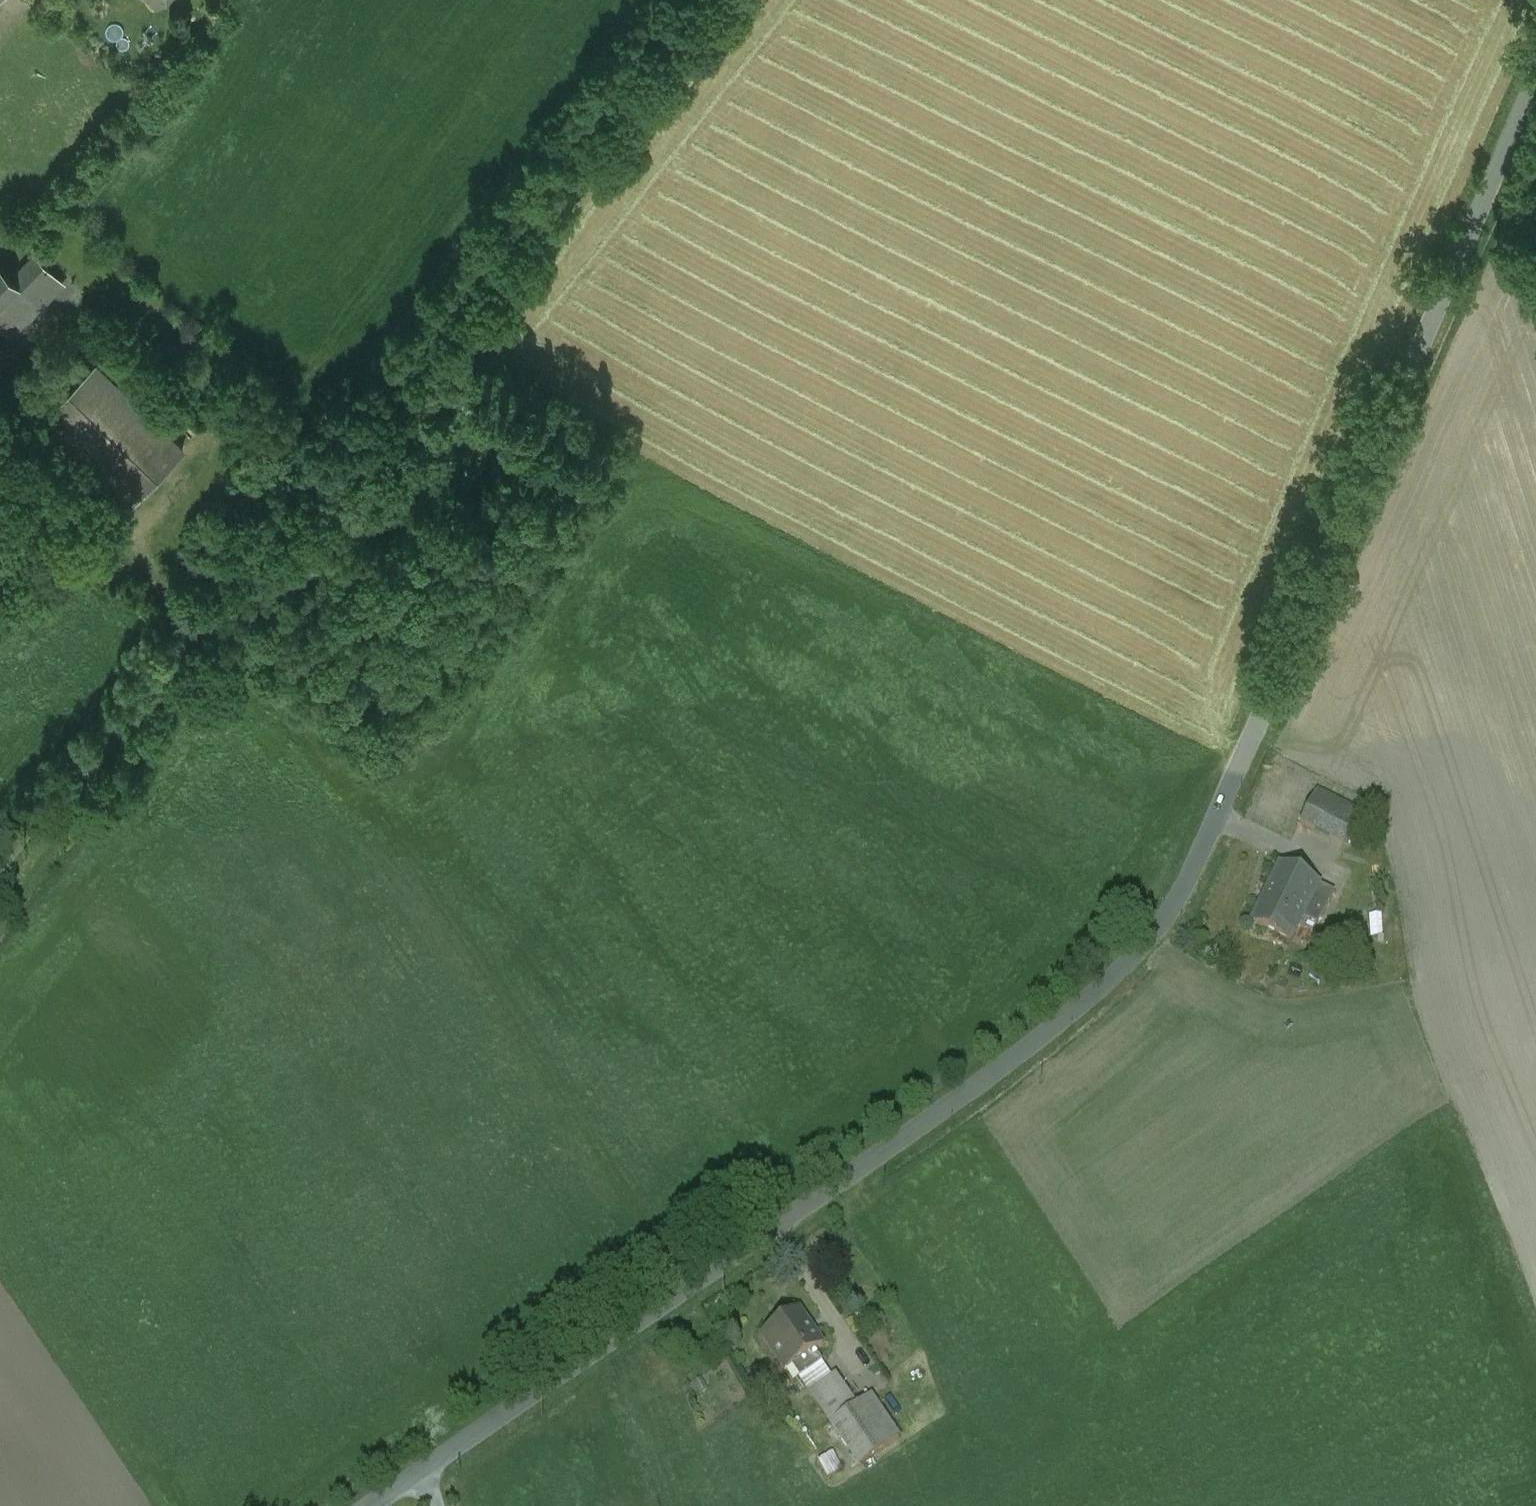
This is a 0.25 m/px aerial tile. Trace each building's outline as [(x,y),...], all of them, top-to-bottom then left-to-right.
[(154,10),(164,0),(144,0),(154,10)] [(0,269),(0,323),(13,336),(63,285),(45,268),(22,291),(0,269)] [(183,448),(97,364),(55,407),(141,491),(183,448)] [(141,491),(55,407),(43,419),(129,503),(141,491)] [(1360,812),(1317,790),(1301,822),(1344,844),(1360,812)] [(1319,885),(1279,866),(1254,916),(1251,922),(1291,942),(1292,940),(1302,919),(1309,906),(1319,885)] [(1334,893),(1319,885),(1309,906),(1324,913),(1334,893)] [(1324,913),(1309,906),(1302,919),(1318,926),(1324,913)] [(798,1311),(761,1336),(781,1365),(787,1360),(800,1379),(822,1363),(815,1352),(822,1347),(798,1311)] [(835,1376),(810,1393),(831,1424),(857,1406),(835,1376)] [(857,1406),(831,1424),(860,1465),(900,1438),(871,1397),(857,1406)] [(835,1454),(819,1463),(827,1477),(843,1468),(835,1454)]
